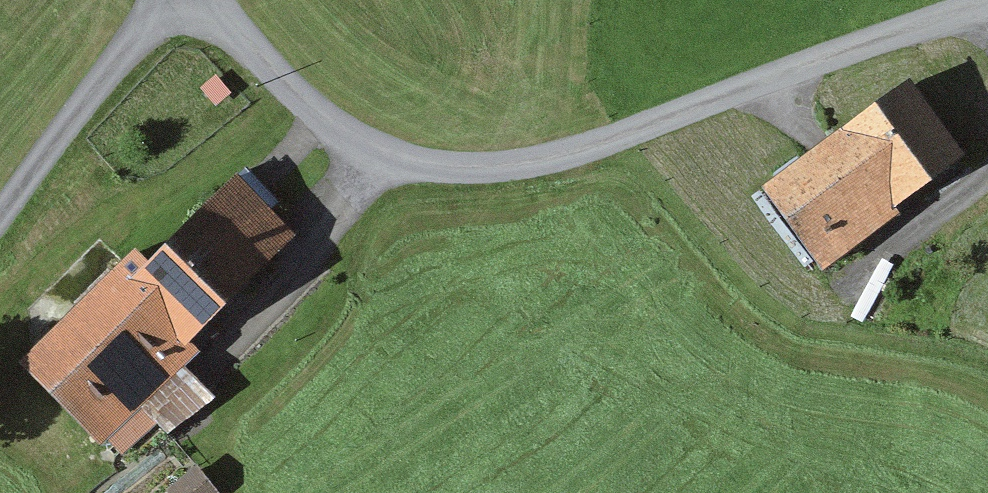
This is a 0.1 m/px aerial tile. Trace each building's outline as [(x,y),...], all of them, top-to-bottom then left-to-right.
[(980,166),(923,86),(776,190),(832,270),(980,166)] [(159,251),(38,368),(125,457),(162,422),(144,404),(310,243),(251,183),(170,262),(159,251)] [(180,492),(218,492),(201,474),(180,492)]
